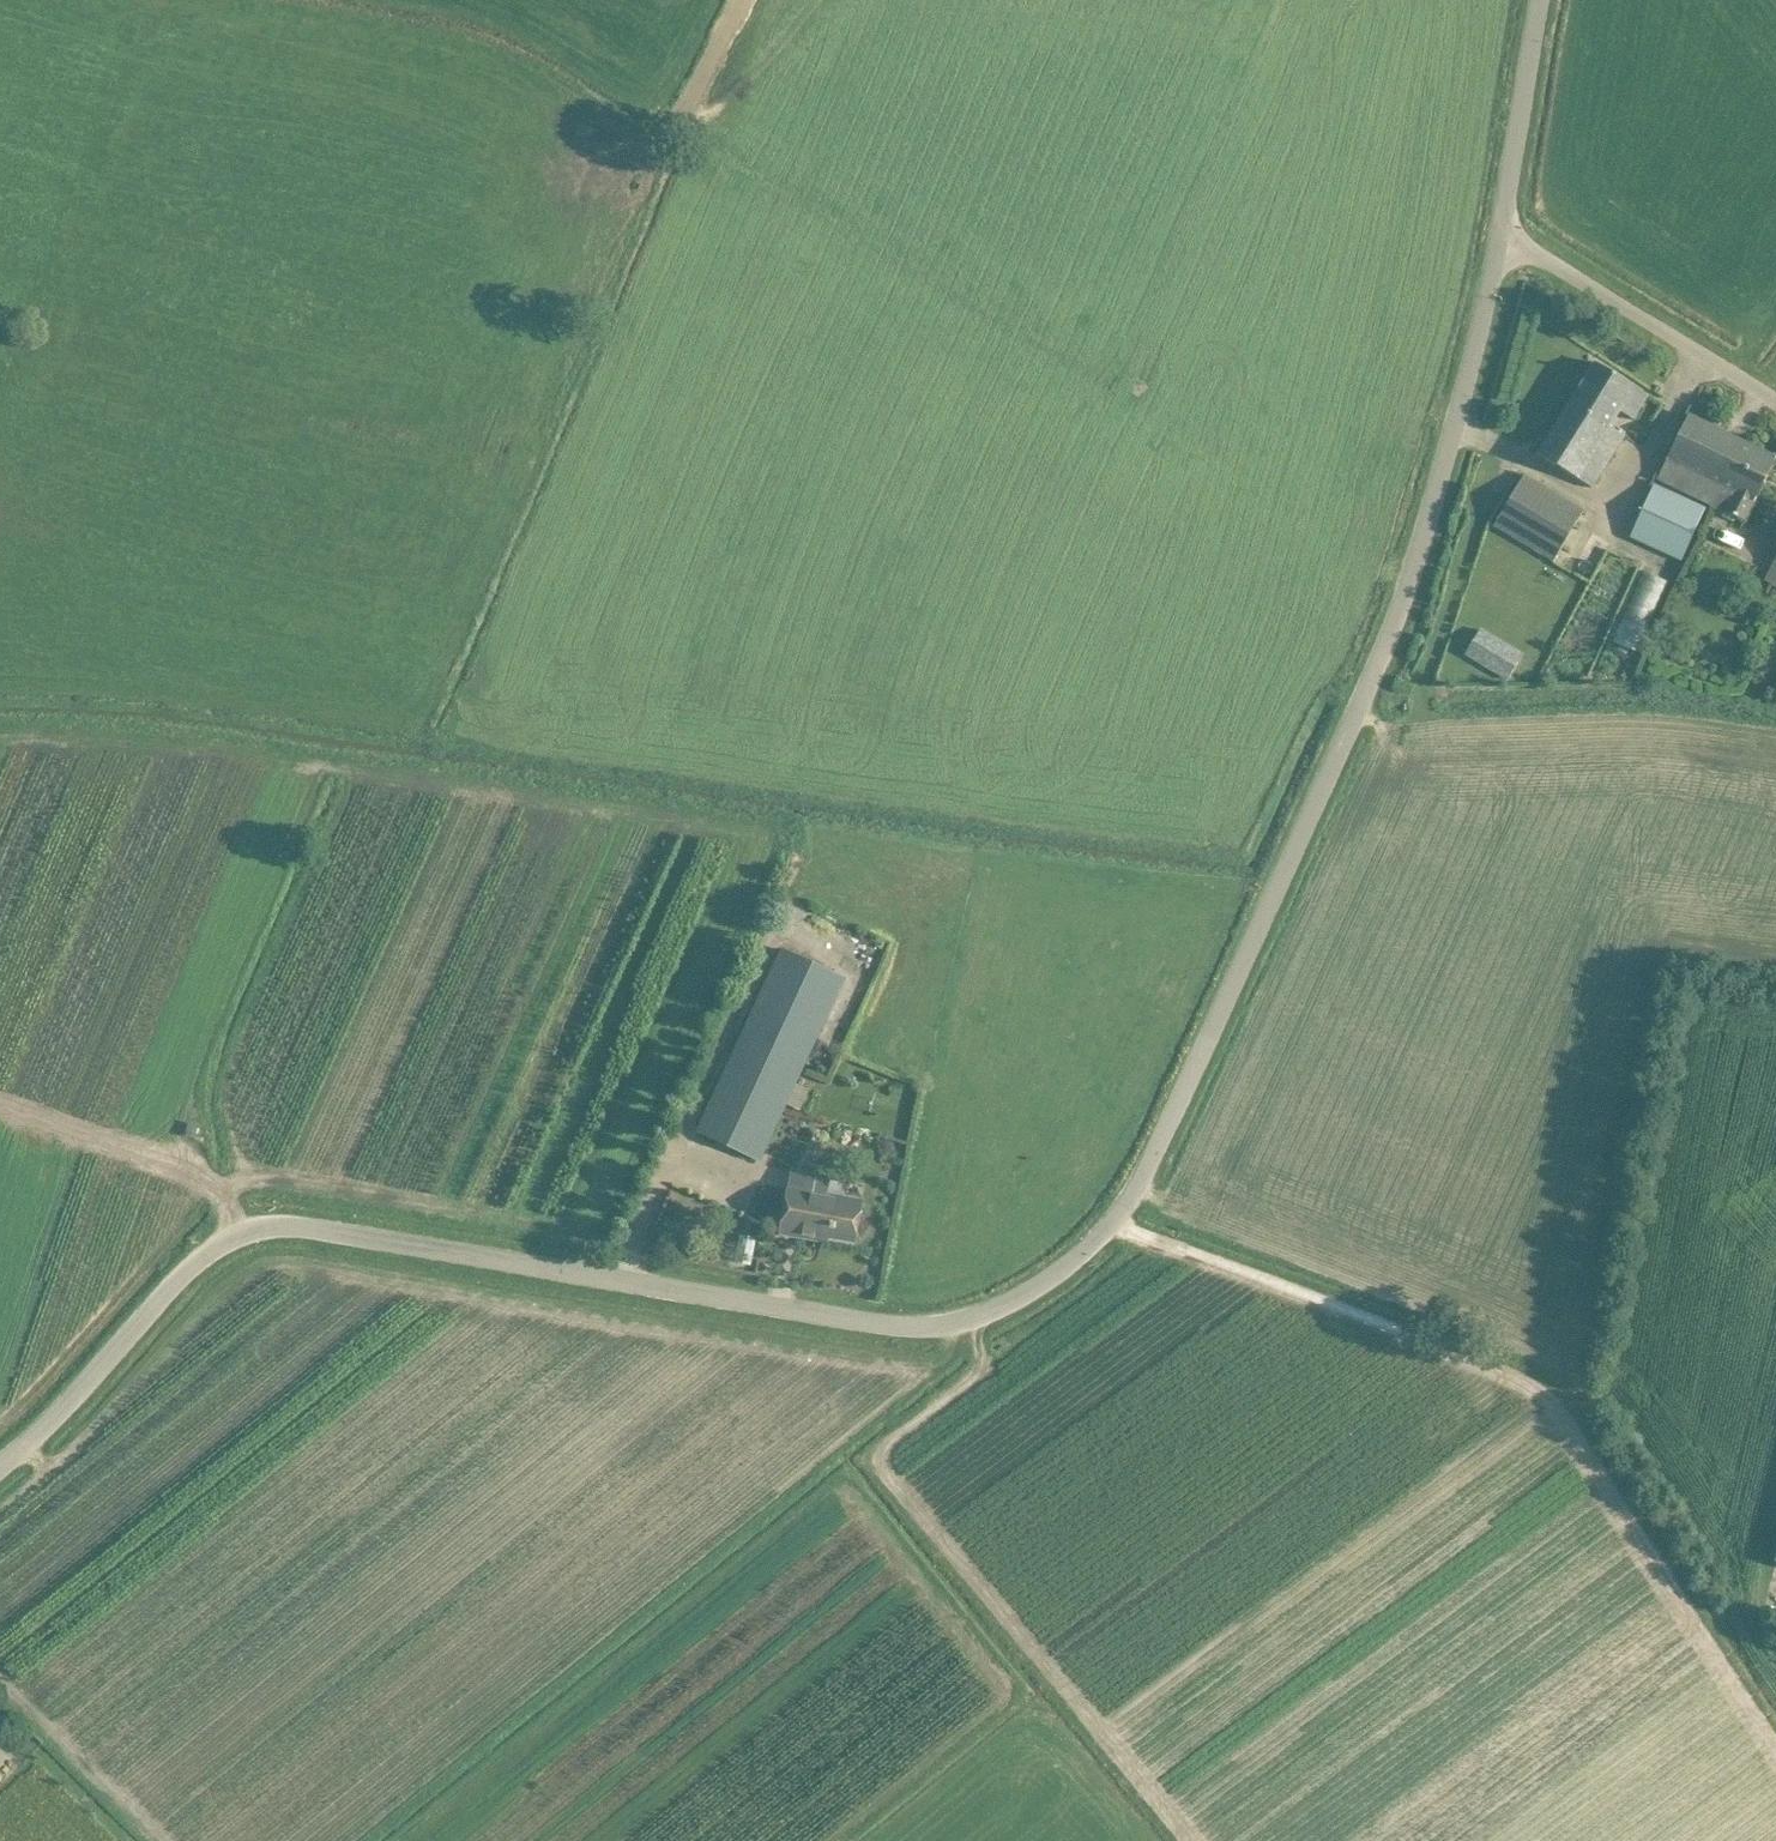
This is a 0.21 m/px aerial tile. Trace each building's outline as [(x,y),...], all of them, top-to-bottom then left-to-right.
[(1539,455),(1559,467),(1591,487),(1613,452),(1597,442),(1616,412),(1632,422),(1649,395),(1596,362),(1539,455)] [(1766,479),(1775,459),(1775,457),(1689,415),(1678,436),(1659,478),(1747,521),(1766,479)] [(1500,518),(1497,525),(1554,560),(1558,553),(1584,509),(1545,487),(1527,475),(1500,518)] [(1631,536),(1684,561),(1708,508),(1655,483),(1631,536)] [(1625,650),(1651,658),(1675,583),(1649,575),(1625,650)] [(1522,654),(1501,642),(1481,629),(1466,652),(1486,665),(1506,678),(1522,654)] [(760,1163),(770,1142),(844,980),(784,952),(699,1135),(760,1163)] [(863,1204),(790,1191),(782,1236),(817,1243),(818,1238),(856,1245),(863,1204)]
